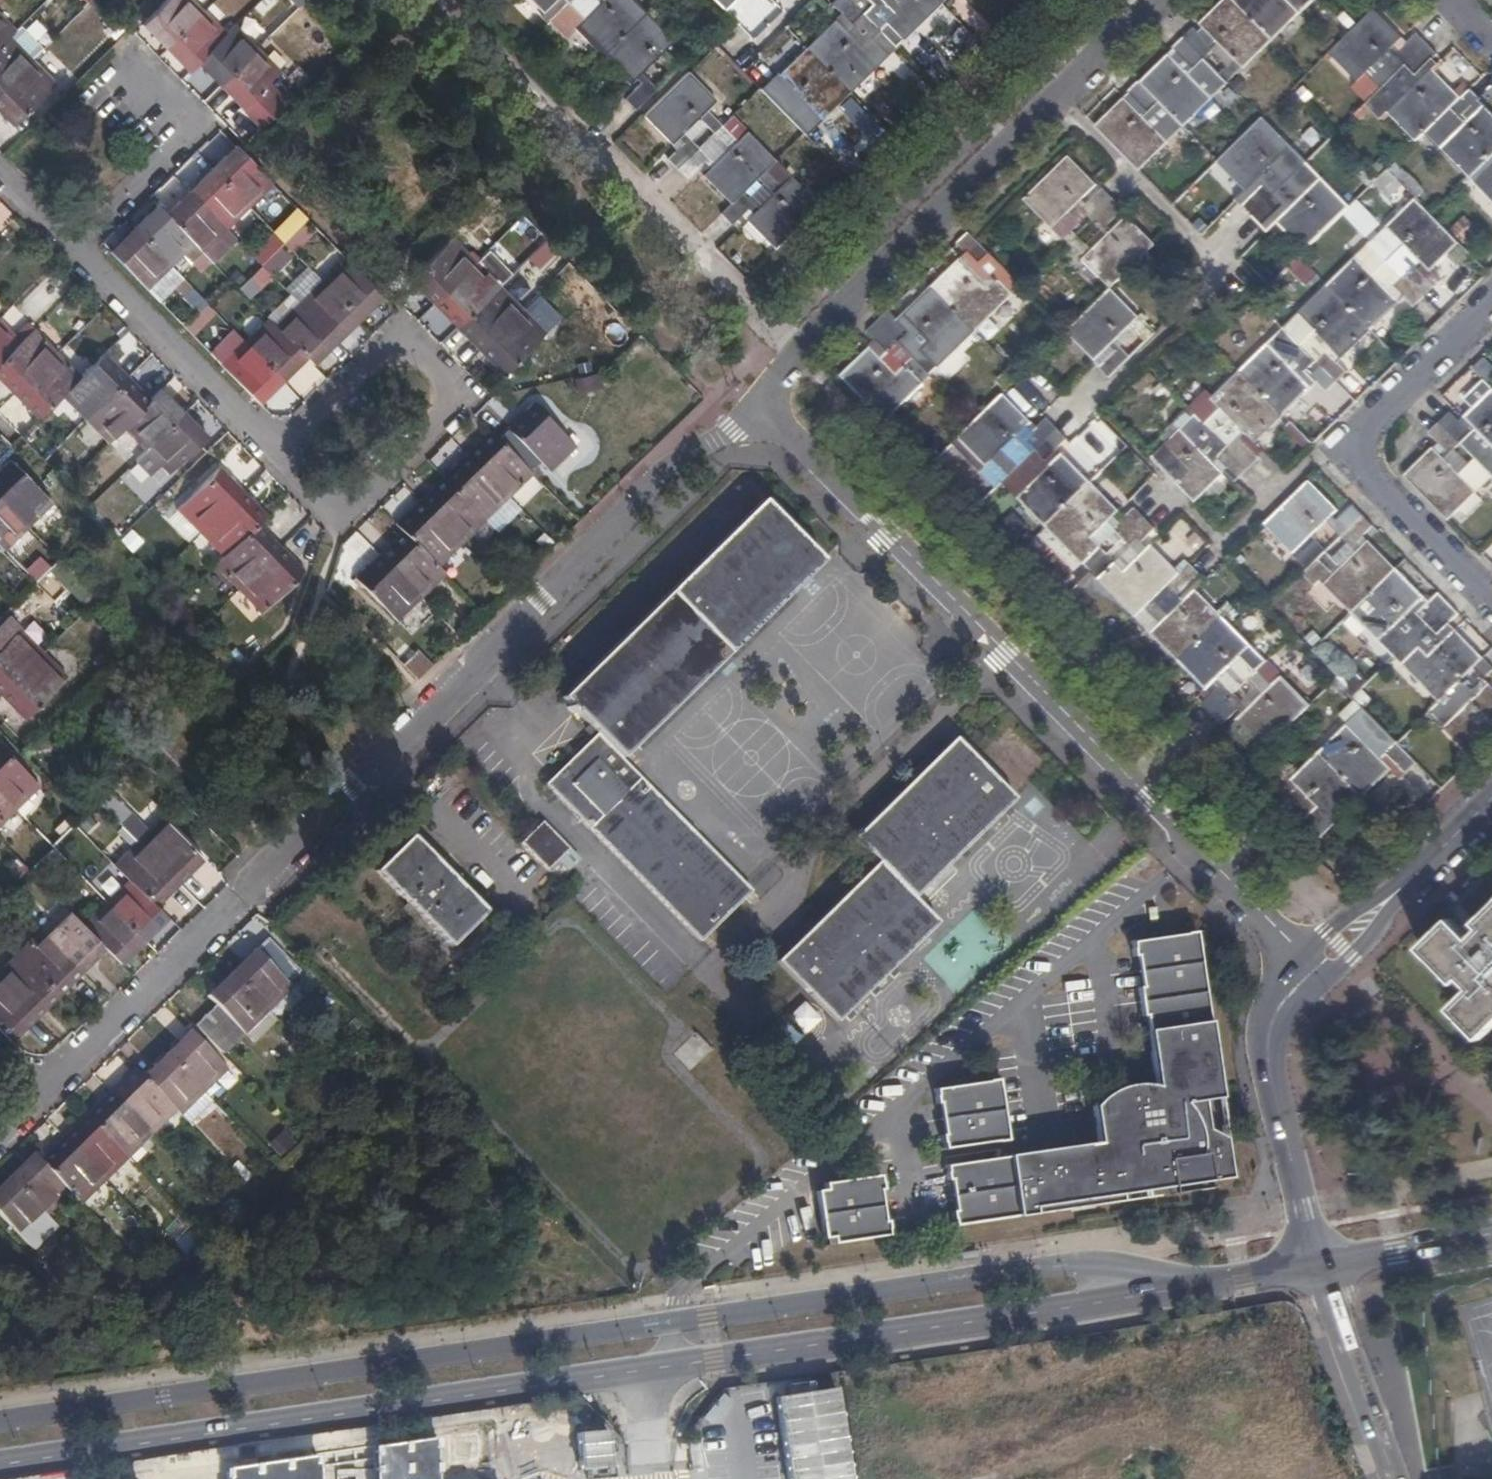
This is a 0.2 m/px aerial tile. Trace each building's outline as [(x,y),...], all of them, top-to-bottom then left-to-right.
[(203,16),(188,0),(172,0),(144,26),(168,51),(203,16)] [(565,38),(573,29),(628,86),(636,79),(641,84),(624,100),(635,111),(657,89),(641,73),(656,59),(672,75),(680,67),(664,50),(673,42),(633,0),(529,0),(565,38)] [(724,11),(735,0),(713,0),(724,11)] [(796,126),(805,135),(943,0),(835,0),(830,4),(847,21),(840,27),(834,21),(777,76),(791,91),(787,95),(771,80),(760,90),(781,112),(790,103),(805,119),(796,126)] [(1201,24),(1205,29),(1201,33),(1195,28),(1174,48),(1175,50),(1142,84),(1140,82),(1129,93),(1135,98),(1131,102),(1127,98),(1098,127),(1141,171),(1214,100),(1216,102),(1223,95),(1230,102),(1233,99),(1237,102),(1243,96),(1231,84),(1302,14),(1292,4),(1296,0),(1227,0),(1201,24)] [(1427,133),(1491,200),(1491,112),(1487,106),(1473,121),(1467,115),(1484,100),(1472,88),(1462,99),(1434,70),(1428,76),(1423,71),(1440,55),(1419,34),(1402,51),(1397,45),(1404,39),(1376,10),(1331,53),(1360,82),(1358,84),(1372,99),(1376,114),(1384,122),(1392,113),(1418,142),(1427,133)] [(247,15),(236,28),(254,43),(265,30),(247,15)] [(199,64),(225,38),(203,16),(168,51),(190,73),(199,64)] [(8,39),(15,33),(0,19),(0,48),(8,39)] [(222,88),(257,53),(234,29),(225,38),(199,64),(222,88)] [(32,64),(8,39),(0,48),(0,95),(32,64)] [(244,110),(269,84),(279,75),(257,53),(222,88),(244,110)] [(0,95),(0,110),(15,126),(55,87),(32,64),(0,95)] [(774,251),(819,206),(791,176),(784,182),(780,178),(776,181),(766,170),(775,162),(730,116),(721,126),(712,116),(716,113),(710,106),(716,101),(688,72),(642,116),(676,151),(666,160),(686,182),(697,172),(730,205),(720,215),(731,225),(741,215),(746,221),(745,221),(774,251)] [(264,131),(290,105),(269,84),(244,110),(264,131)] [(1265,228),(1275,218),(1308,251),(1353,208),(1324,179),(1314,188),(1299,173),(1308,164),(1293,148),(1294,147),(1265,119),(1220,163),(1249,192),(1252,188),(1255,190),(1257,193),(1243,206),(1265,228)] [(215,171),(249,206),(273,183),(238,148),(215,171)] [(1099,272),(1114,288),(1138,265),(1159,245),(1129,215),(1115,230),(1113,228),(1111,226),(1127,211),(1106,188),(1089,204),(1085,199),(1099,186),(1069,155),(1025,200),(1054,230),(1056,229),(1086,258),(1085,259),(1099,272)] [(1387,169),(1374,182),(1391,198),(1404,185),(1387,169)] [(226,228),(249,206),(215,171),(192,193),(226,228)] [(203,251),(226,228),(192,193),(169,216),(195,243),(203,251)] [(1182,431),(1153,458),(1197,503),(1226,474),(1220,468),(1224,463),(1240,479),(1262,458),(1245,443),(1251,437),(1257,443),(1313,389),(1310,387),(1315,382),(1328,394),(1350,373),(1334,357),(1338,353),(1345,359),(1401,304),(1395,297),(1399,292),(1416,309),(1437,287),(1420,272),(1426,266),(1433,273),(1462,244),(1417,200),(1373,243),(1382,253),(1367,268),(1357,258),(1300,314),(1303,318),(1273,348),(1269,345),(1213,400),(1222,409),(1216,414),(1203,402),(1194,411),(1207,425),(1190,440),(1182,431)] [(136,231),(171,266),(195,243),(169,216),(161,207),(136,231)] [(295,209),(271,230),(283,244),(243,281),(253,291),(317,232),(295,209)] [(452,241),(475,264),(489,251),(466,226),(452,241)] [(147,289),(171,266),(136,231),(114,254),(147,289)] [(843,377),(887,422),(941,369),(958,351),(1014,296),(1023,305),(1033,295),(1008,269),(989,287),(974,271),(992,254),(981,243),(970,231),(958,244),(968,254),(906,315),(912,321),(905,327),(890,310),(869,330),(885,348),(879,355),(873,348),(843,377)] [(436,305),(476,266),(475,264),(452,241),(412,280),(436,305)] [(325,283),(360,319),(383,295),(348,261),(325,283)] [(459,328),(499,289),(476,266),(436,305),(459,328)] [(337,341),(360,319),(325,283),(302,305),(337,341)] [(917,284),(893,312),(901,318),(925,290),(917,284)] [(179,295),(197,312),(186,325),(195,333),(216,310),(188,285),(179,295)] [(482,352),(522,313),(499,289),(459,328),(482,352)] [(1115,289),(1095,307),(1068,333),(1097,362),(1113,379),(1133,359),(1117,342),(1131,328),(1148,344),(1156,335),(1153,332),(1140,319),(1142,316),(1115,289)] [(313,363),(337,341),(302,305),(278,328),(306,356),(313,363)] [(545,337),(522,313),(482,352),(505,376),(545,337)] [(306,356),(278,328),(272,321),(247,345),(282,379),(306,356)] [(0,325),(0,367),(21,346),(0,325)] [(231,360),(247,345),(235,332),(219,348),(231,360)] [(21,346),(0,367),(0,378),(17,396),(57,356),(34,333),(21,346)] [(282,379),(247,345),(231,360),(224,367),(258,403),(282,379)] [(64,396),(89,421),(128,382),(113,368),(125,357),(114,346),(103,358),(80,380),(64,396)] [(958,351),(941,369),(951,379),(968,362),(958,351)] [(40,419),(64,396),(80,380),(57,356),(17,396),(40,419)] [(1010,366),(996,381),(1005,391),(1020,376),(1010,366)] [(603,390),(600,375),(583,378),(573,381),(577,397),(603,390)] [(128,382),(89,421),(110,443),(125,428),(150,405),(128,382)] [(1450,520),(1478,493),(1472,487),(1480,479),(1491,491),(1491,490),(1491,476),(1484,467),(1491,460),(1491,392),(1466,418),(1472,423),(1467,429),(1452,412),(1430,432),(1440,444),(1407,476),(1450,520)] [(161,393),(150,405),(125,428),(147,451),(183,416),(161,393)] [(1224,727),(1234,717),(1268,753),(1314,708),(1268,661),(1258,671),(1244,656),(1253,646),(1198,590),(1192,584),(1202,574),(1193,564),(1181,574),(1154,545),(1148,551),(1141,545),(1158,529),(1137,508),(1121,524),(1114,518),(1121,513),(1065,454),(1059,461),(1057,459),(1053,455),(1070,439),(1048,419),(1032,435),(1028,430),(1035,424),(1006,395),(960,439),(1004,484),(1015,473),(1031,489),(1021,499),(1137,618),(1146,608),(1162,625),(1153,634),(1213,696),(1202,705),(1224,727)] [(509,433),(538,462),(541,464),(548,471),(573,446),(535,407),(509,433)] [(162,466),(170,474),(206,439),(183,416),(147,451),(162,466)] [(500,442),(529,472),(538,462),(509,433),(507,430),(497,439),(500,442)] [(508,497),(531,474),(529,472),(500,442),(497,439),(493,435),(469,457),(508,497)] [(147,451),(137,461),(152,476),(162,466),(147,451)] [(445,481),(483,520),(508,497),(469,457),(445,481)] [(27,526),(50,502),(12,464),(0,476),(0,499),(27,526)] [(179,509),(203,534),(243,495),(219,471),(179,509)] [(47,474),(41,481),(54,494),(60,487),(47,474)] [(422,504),(460,543),(483,520),(445,481),(422,504)] [(1491,740),(1491,685),(1485,691),(1480,686),(1491,675),(1491,666),(1457,631),(1451,637),(1446,631),(1462,615),(1440,593),(1424,609),(1420,604),(1426,599),(1370,541),(1363,548),(1359,543),(1376,527),(1355,505),(1339,521),(1334,516),(1340,511),(1311,482),(1265,526),(1294,555),(1304,546),(1334,576),(1325,584),(1381,642),(1391,633),(1405,648),(1395,657),(1456,719),(1446,728),(1475,757),(1491,740)] [(243,495),(203,534),(226,557),(256,527),(265,518),(243,495)] [(27,526),(0,499),(0,545),(4,549),(27,526)] [(669,593),(729,654),(823,561),(764,500),(669,593)] [(437,566),(460,543),(422,504),(398,526),(406,534),(437,566)] [(226,557),(217,566),(240,590),(279,551),(256,527),(226,557)] [(132,552),(144,541),(131,528),(119,540),(132,552)] [(406,534),(381,557),(419,597),(443,573),(437,566),(406,534)] [(279,551),(240,590),(263,614),(303,575),(279,551)] [(39,556),(24,569),(34,581),(49,567),(39,556)] [(419,597),(381,557),(357,581),(396,620),(419,597)] [(598,734),(622,759),(729,654),(669,593),(563,698),(598,734)] [(3,695),(42,656),(18,632),(0,650),(0,692),(3,695)] [(417,679),(432,662),(417,649),(402,665),(417,679)] [(42,656),(3,695),(26,719),(65,679),(42,656)] [(1259,800),(1310,851),(1394,769),(1388,763),(1392,758),(1408,775),(1419,765),(1397,742),(1382,757),(1368,742),(1383,728),(1366,710),(1355,720),(1364,730),(1360,734),(1350,725),(1289,785),(1282,777),(1259,800)] [(752,893),(622,759),(598,734),(546,785),(700,943),(752,893)] [(853,838),(877,862),(914,899),(1016,799),(955,738),(853,838)] [(14,810),(38,785),(0,747),(0,795),(14,810)] [(0,795),(0,824),(14,810),(0,795)] [(164,820),(140,844),(178,884),(203,860),(164,820)] [(570,849),(543,823),(522,844),(549,871),(570,849)] [(413,837),(376,873),(451,949),(487,913),(413,837)] [(178,884),(140,844),(116,868),(130,883),(154,907),(178,884)] [(914,899),(877,862),(777,961),(838,1023),(939,924),(914,899)] [(143,941),(166,919),(154,907),(130,883),(108,905),(143,941)] [(119,964),(143,941),(108,905),(84,929),(104,949),(119,964)] [(104,949),(84,929),(66,909),(41,934),(80,973),(104,949)] [(1480,923),(1477,924),(1482,929),(1472,938),(1453,918),(1423,948),(1457,985),(1463,979),(1473,989),(1453,1009),(1482,1039),(1491,1030),(1491,910),(1480,923)] [(1220,1099),(1196,931),(1131,942),(1133,949),(1131,949),(1132,958),(1135,957),(1140,987),(1137,988),(1142,1017),(1145,1017),(1155,1087),(1149,1085),(1139,1084),(1128,1085),(1118,1088),(1111,1091),(1105,1095),(1097,1101),(1092,1107),(1097,1142),(1007,1156),(1007,1157),(944,1166),(945,1173),(946,1181),(949,1180),(953,1211),(950,1212),(952,1220),(953,1220),(954,1226),(1034,1215),(1123,1202),(1122,1194),(1170,1188),(1171,1195),(1210,1189),(1209,1182),(1232,1179),(1226,1137),(1206,1130),(1206,1128),(1195,1130),(1191,1103),(1220,1099)] [(57,996),(80,973),(41,934),(19,956),(57,996)] [(235,975),(269,1010),(279,1002),(289,1012),(302,999),(288,984),(300,972),(270,941),(235,975)] [(57,996),(19,956),(0,975),(0,985),(34,1019),(57,996)] [(217,1005),(245,1034),(269,1010),(235,975),(211,999),(217,1005)] [(10,1043),(34,1019),(0,985),(0,1033),(10,1043)] [(772,1026),(785,1047),(821,1024),(808,1003),(772,1026)] [(197,1025),(225,1053),(245,1034),(217,1005),(197,1025)] [(255,1044),(280,1020),(269,1010),(245,1034),(255,1044)] [(169,1056),(204,1091),(226,1069),(192,1034),(169,1056)] [(175,1109),(180,1114),(204,1091),(169,1056),(146,1078),(175,1109)] [(114,1094),(151,1132),(175,1109),(146,1078),(138,1071),(114,1094)] [(987,1081),(934,1089),(935,1096),(934,1096),(935,1104),(938,1104),(942,1134),(939,1135),(941,1144),(943,1143),(943,1150),(997,1142),(997,1143),(1007,1141),(998,1079),(987,1080),(987,1081)] [(90,1117),(127,1156),(151,1132),(114,1094),(90,1117)] [(66,1140),(104,1179),(127,1156),(90,1117),(66,1140)] [(279,1155),(296,1141),(285,1129),(268,1142),(279,1155)] [(69,1191),(80,1202),(104,1179),(66,1140),(42,1163),(69,1191)] [(36,1157),(12,1180),(46,1214),(69,1191),(42,1163),(36,1157)] [(824,1190),(816,1191),(823,1239),(832,1238),(833,1245),(889,1236),(888,1229),(887,1230),(884,1221),(887,1221),(880,1191),(883,1191),(882,1182),(881,1182),(880,1175),(826,1183),(826,1182),(824,1183),(824,1190)] [(62,1230),(46,1214),(12,1180),(0,1192),(0,1215),(39,1254),(62,1230)] [(839,1387),(777,1393),(785,1478),(847,1478),(839,1387)] [(440,1438),(376,1448),(377,1478),(441,1478),(440,1438)] [(319,1457),(230,1469),(230,1478),(319,1478),(319,1457)]
